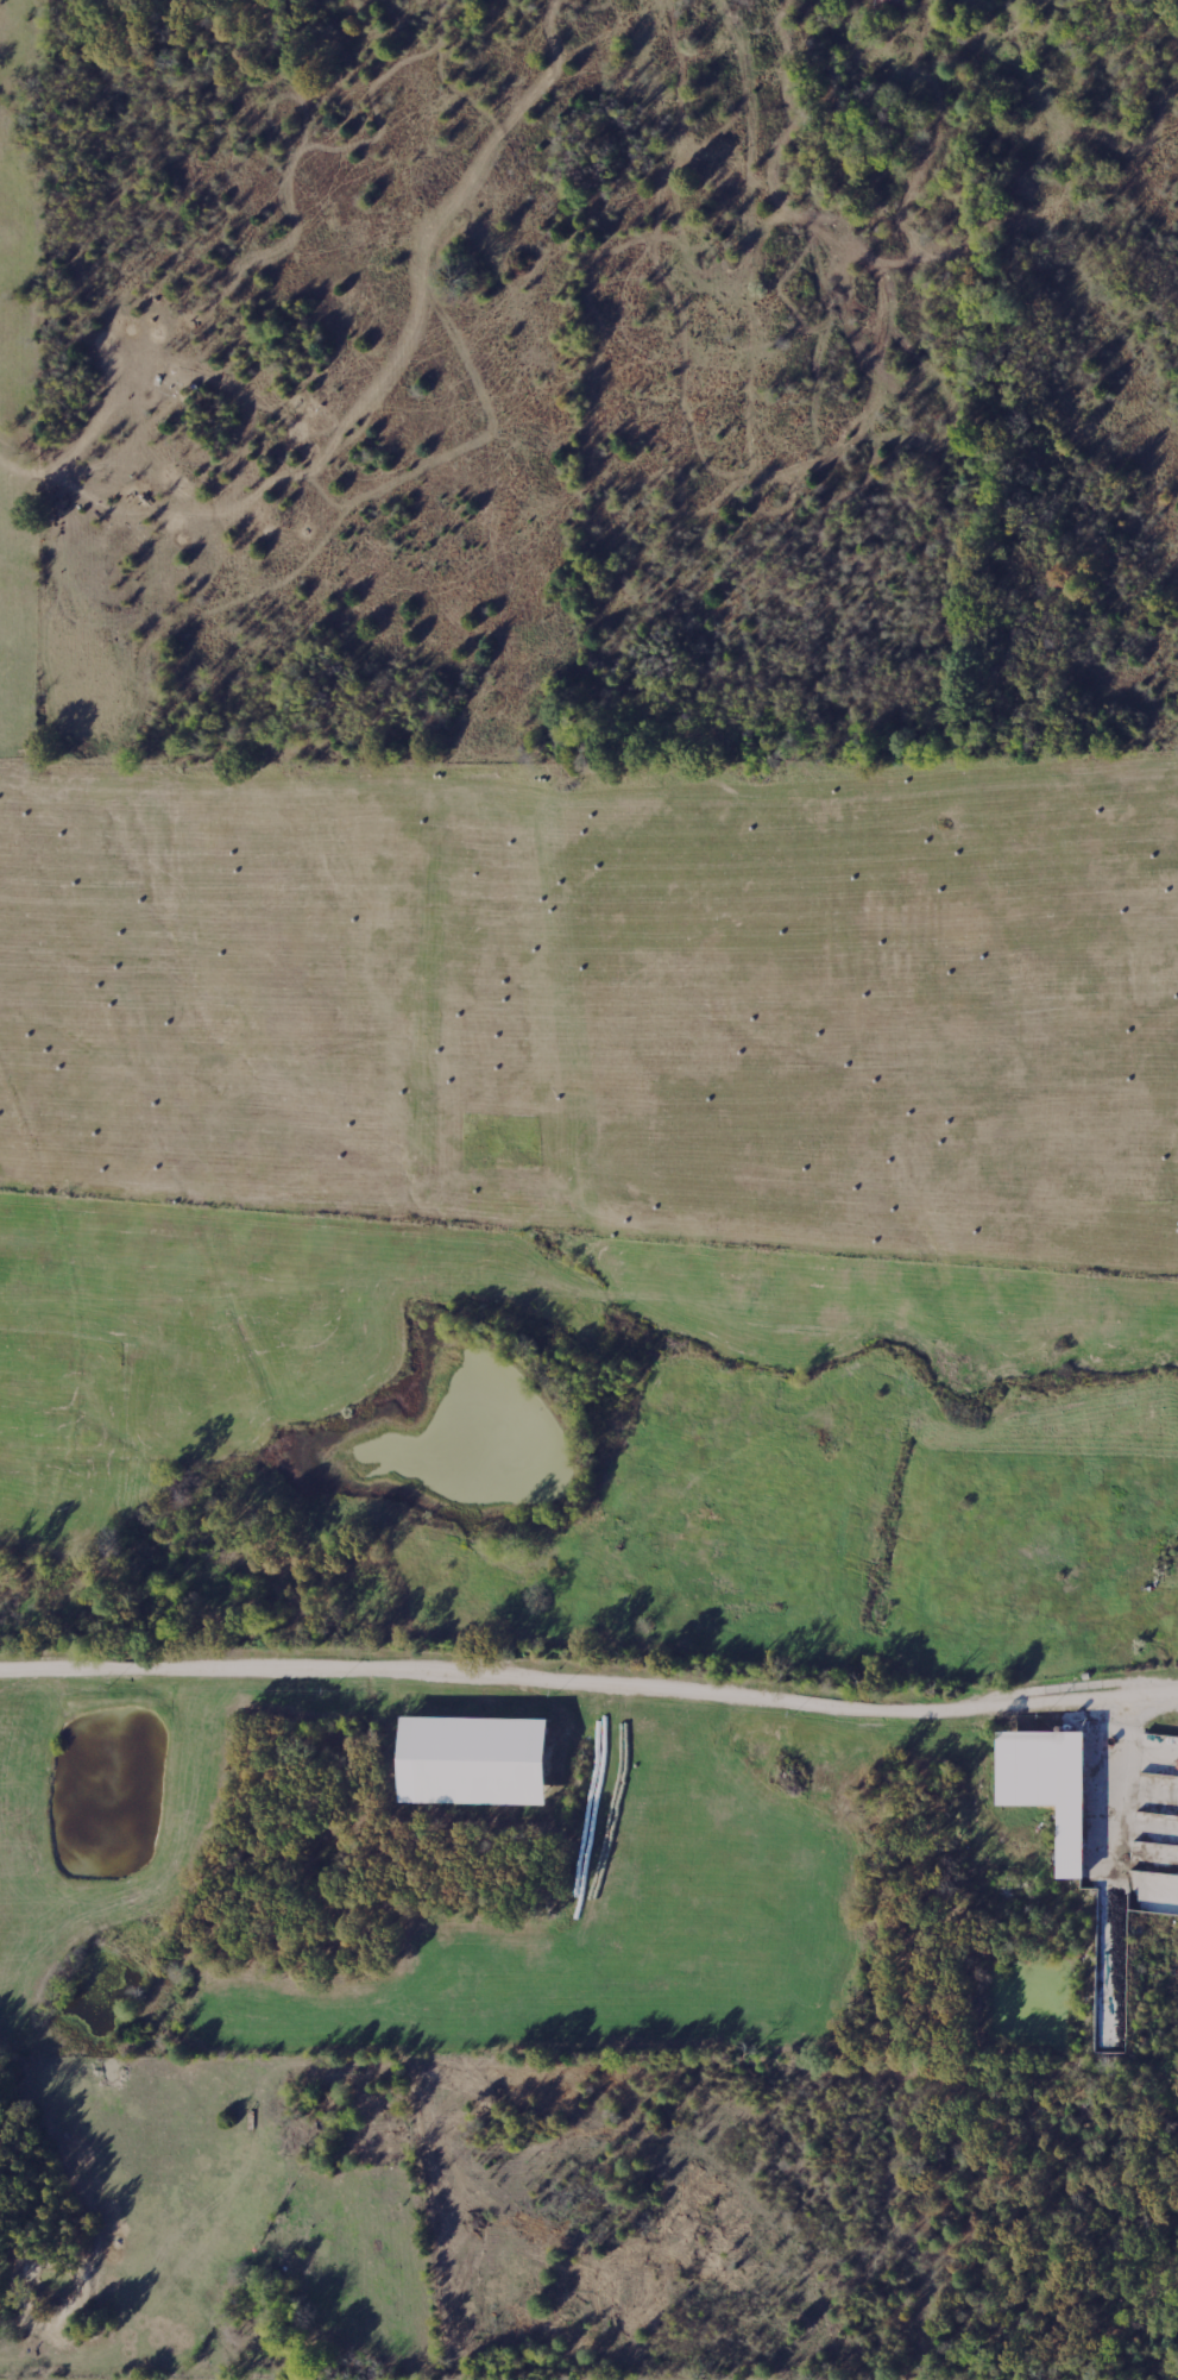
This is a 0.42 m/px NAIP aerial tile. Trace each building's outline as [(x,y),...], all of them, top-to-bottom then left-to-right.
[(552,1806),(553,1720),(406,1717),(404,1803),(431,1803),(431,1800),(487,1801),(487,1805),(552,1806)] [(1061,1879),(1088,1879),(1089,1733),(1001,1732),(1001,1806),(1062,1806),(1061,1879)]
